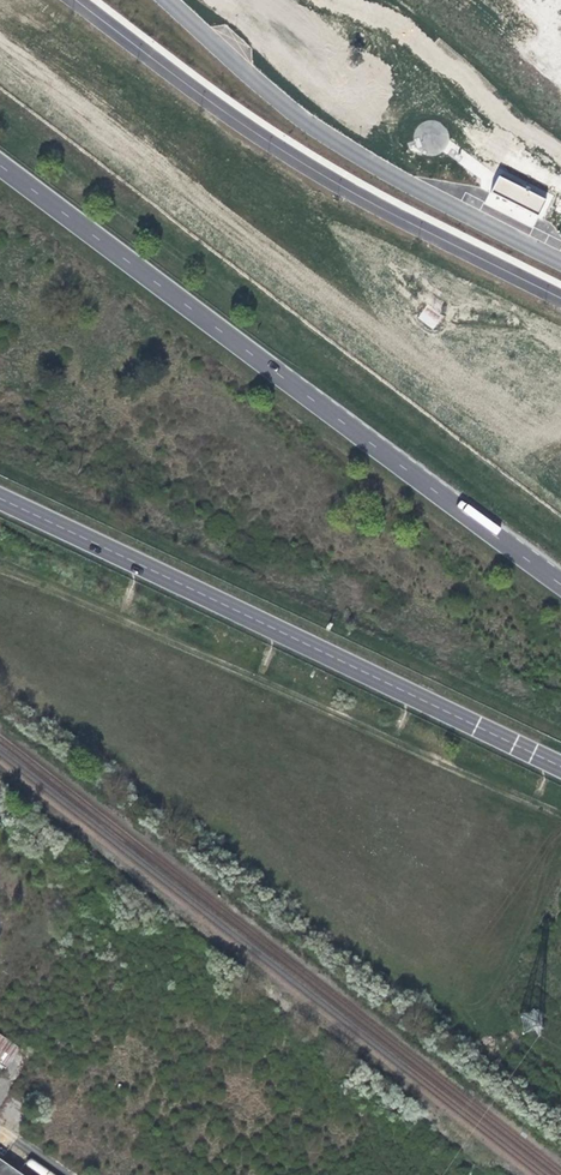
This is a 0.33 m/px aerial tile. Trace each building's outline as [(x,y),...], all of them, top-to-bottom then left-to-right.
[(499,177),(492,191),(537,213),(544,196),(499,177)] [(423,310),(419,321),(435,327),(439,315),(423,310)] [(15,1080),(30,1059),(0,1038),(0,1070),(15,1080)] [(0,1166),(0,1174),(13,1174),(0,1166)]
